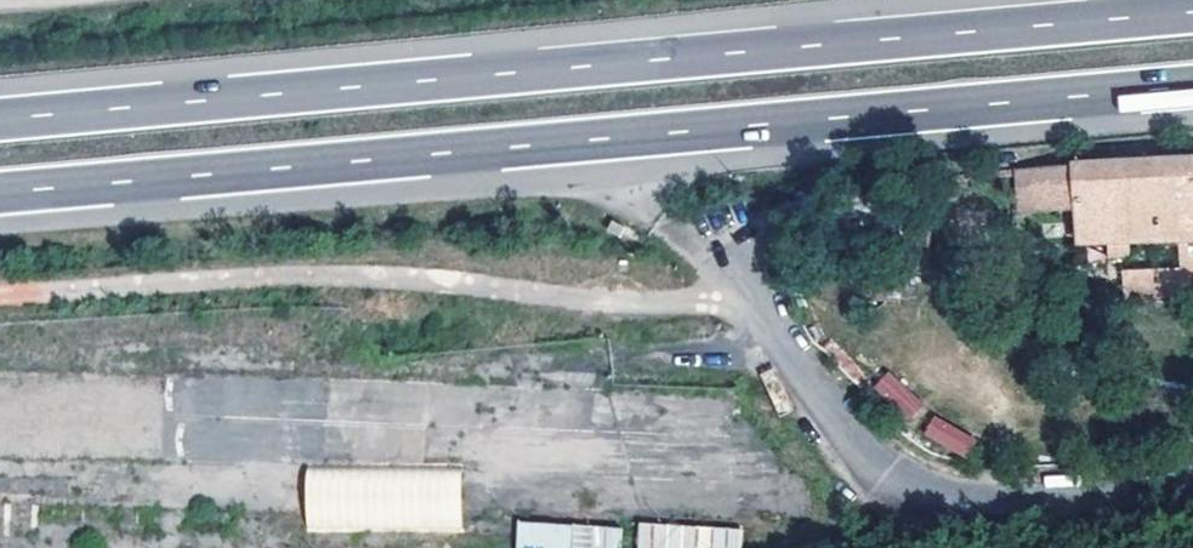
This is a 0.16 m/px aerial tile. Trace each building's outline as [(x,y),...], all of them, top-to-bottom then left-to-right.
[(1024,182),(1025,227),(1092,223),(1095,265),(1158,260),(1160,247),(1192,244),(1192,174),(1024,182)] [(903,423),(922,406),(890,370),(871,387),(903,423)] [(963,459),(975,440),(933,414),(921,433),(963,459)] [(462,531),(461,467),(304,468),(304,532),(462,531)] [(36,522),(35,498),(0,499),(0,523),(36,522)] [(515,547),(619,547),(619,524),(515,524),(515,547)] [(637,547),(740,547),(740,526),(637,524),(637,547)]
